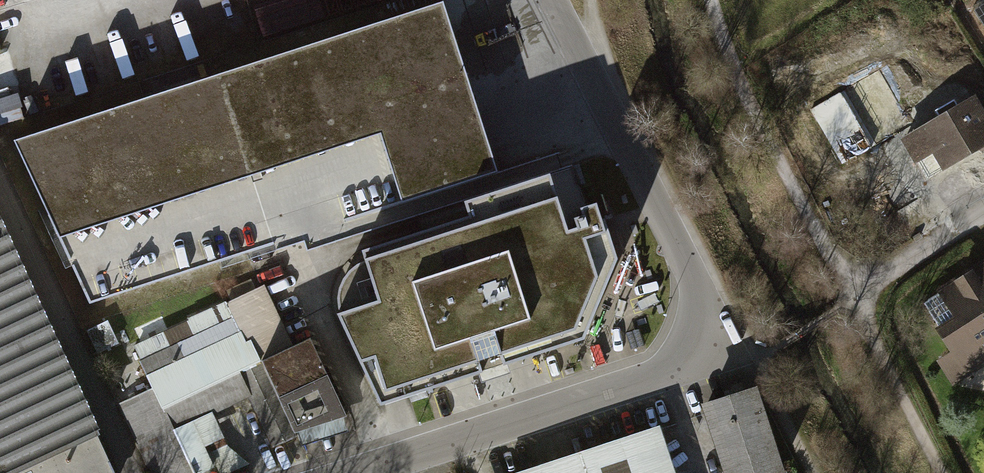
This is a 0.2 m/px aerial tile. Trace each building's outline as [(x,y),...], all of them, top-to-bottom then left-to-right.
[(19,136),(99,299),(309,232),(311,240),(505,178),(447,0),(445,0),(19,136)] [(265,31),(320,18),(316,0),(279,0),(259,5),(265,31)] [(975,12),(983,26),(983,6),(975,12)] [(16,85),(8,55),(0,57),(0,90),(16,85)] [(913,124),(880,67),(808,108),(842,168),(876,149),(873,144),(898,130),(903,140),(901,141),(927,185),(983,152),(983,109),(978,98),(960,108),(955,100),(913,124)] [(27,116),(20,93),(0,99),(0,124),(27,116)] [(338,321),(384,410),(585,348),(618,268),(600,210),(581,216),(583,222),(575,225),(579,240),(572,242),(550,174),(459,203),(467,227),(364,261),(378,308),(338,321)] [(98,436),(102,434),(0,215),(0,472),(115,472),(98,436)] [(918,303),(947,349),(934,357),(951,385),(983,364),(983,256),(933,288),(936,292),(918,303)] [(129,350),(149,390),(117,405),(119,409),(110,413),(138,472),(148,468),(150,472),(203,472),(215,467),(207,449),(225,440),(213,415),(247,399),(271,450),(300,437),(264,362),(294,348),(264,286),(129,350)] [(294,348),(264,362),(300,437),(349,417),(313,340),(294,348)] [(695,410),(717,472),(786,472),(757,389),(695,410)] [(523,472),(675,472),(660,429),(523,472)]
